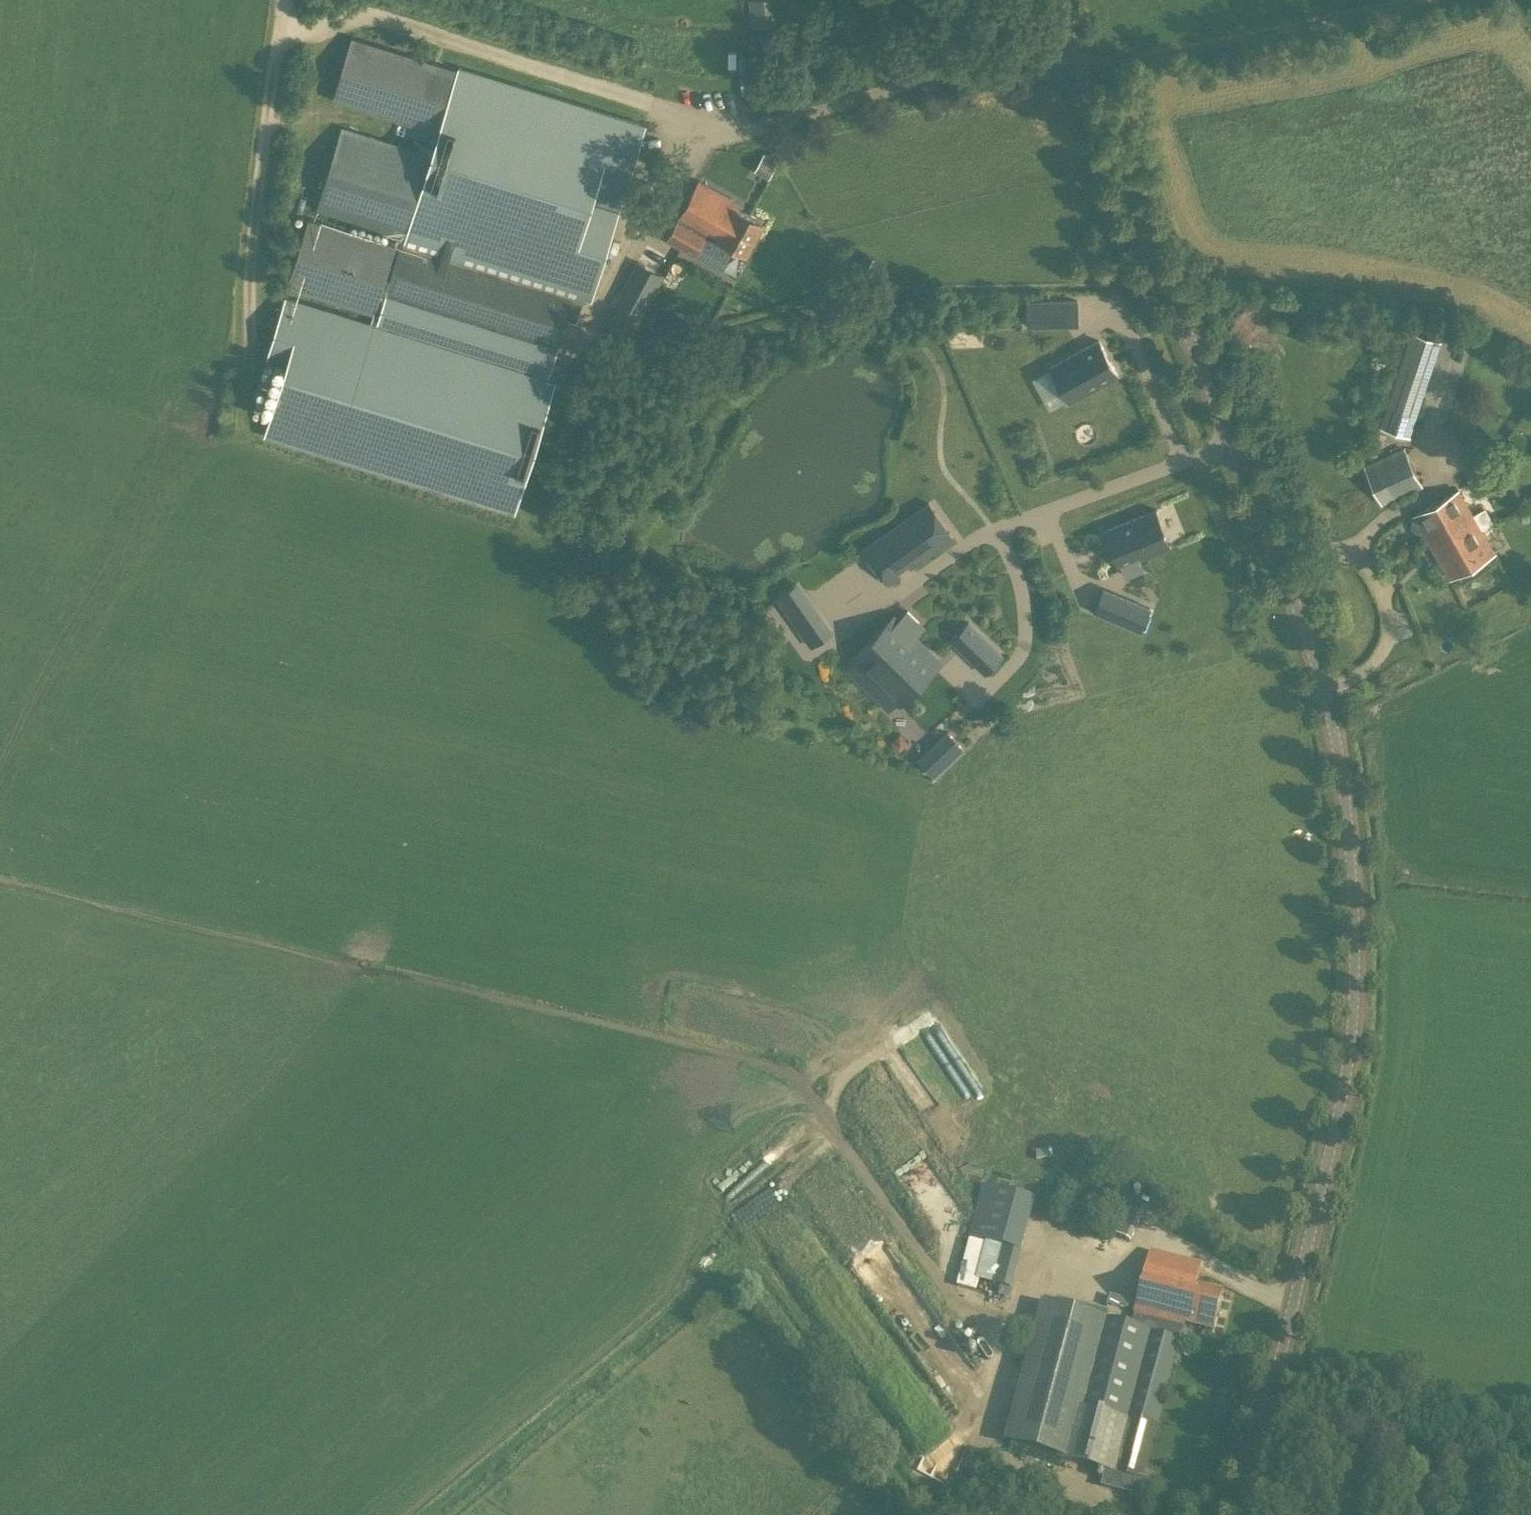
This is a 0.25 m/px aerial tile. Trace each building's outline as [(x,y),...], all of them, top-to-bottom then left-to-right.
[(772,24),(771,0),(751,0),(752,25),(772,24)] [(332,99),(438,132),(458,68),(352,35),(332,99)] [(459,66),(458,68),(438,132),(403,246),(573,299),(567,318),(577,321),(586,291),(592,293),(645,124),(459,66)] [(315,208),(405,236),(431,152),(341,125),(315,208)] [(778,159),(764,151),(754,168),(769,176),(778,159)] [(735,201),(699,181),(666,239),(695,256),(696,255),(721,269),(734,245),(746,251),(763,221),(733,204),(735,201)] [(286,286),(375,314),(397,245),(308,217),(286,286)] [(399,245),(384,292),(558,346),(567,318),(573,299),(403,246),(399,245)] [(663,274),(638,261),(606,321),(632,334),(663,274)] [(264,435),(515,512),(556,379),(286,296),(268,355),(287,361),(264,435)] [(1078,324),(1077,300),(1027,301),(1028,325),(1078,324)] [(1410,436),(1441,339),(1412,330),(1381,426),(1410,436)] [(1117,373),(1099,339),(1050,366),(1050,368),(1053,366),(1070,397),(1067,399),(1068,400),(1117,373)] [(1382,504),(1422,486),(1405,447),(1365,465),(1382,504)] [(1477,520),(1481,528),(1493,521),(1485,507),(1473,513),(1459,488),(1415,514),(1416,516),(1413,518),(1410,523),(1415,531),(1421,532),(1424,530),(1429,539),(1442,532),(1445,536),(1460,527),(1462,529),(1477,520)] [(929,502),(863,548),(887,582),(899,574),(896,570),(908,562),(910,566),(953,536),(929,502)] [(1104,529),(1119,565),(1120,565),(1139,557),(1171,544),(1170,543),(1167,544),(1154,511),(1157,510),(1156,508),(1104,529)] [(1450,577),(1495,551),(1481,528),(1477,520),(1462,529),(1460,527),(1445,536),(1442,532),(1429,539),(1450,577)] [(1149,607),(1103,588),(1094,610),(1140,629),(1149,607)] [(853,658),(854,659),(899,702),(898,703),(899,704),(941,661),(940,660),(910,631),(919,622),(907,610),(897,619),(894,616),(895,615),(894,614),(891,617),(855,654),(851,657),(852,658),(853,658)] [(817,611),(798,625),(812,645),(831,631),(817,611)] [(951,638),(975,662),(992,645),(968,621),(951,638)] [(936,742),(952,759),(964,748),(948,731),(936,742)] [(1032,1148),(1021,1188),(1036,1192),(1047,1152),(1032,1148)] [(967,1238),(1020,1252),(1034,1198),(982,1184),(967,1238)] [(1223,1292),(1194,1285),(1198,1271),(1149,1258),(1145,1272),(1134,1314),(1131,1327),(1146,1331),(1149,1318),(1161,1321),(1158,1334),(1178,1340),(1182,1341),(1185,1324),(1213,1331),(1223,1292)] [(1072,1406),(1073,1406),(1096,1318),(1050,1305),(1013,1445),(1058,1457),(1057,1458),(1058,1458),(1072,1406)] [(1131,1327),(1096,1318),(1073,1406),(1072,1406),(1058,1458),(1106,1471),(1102,1487),(1146,1498),(1151,1482),(1141,1479),(1178,1340),(1158,1334),(1146,1331),(1131,1327)]
